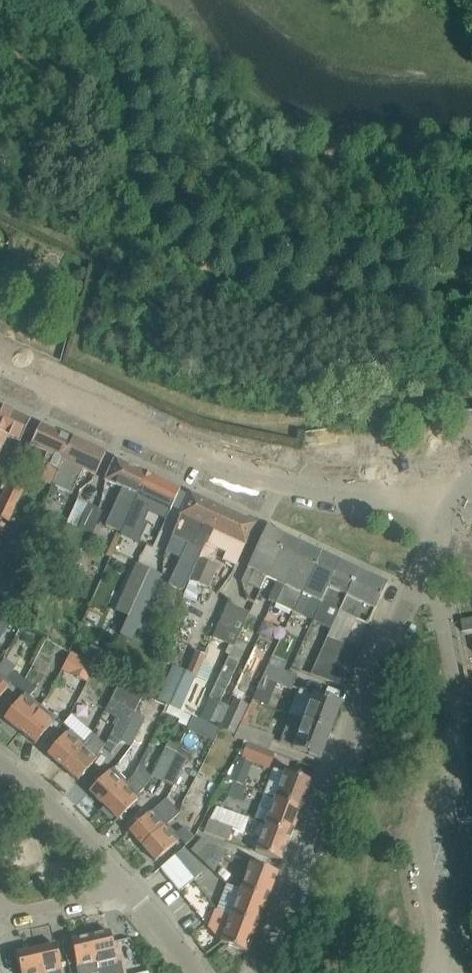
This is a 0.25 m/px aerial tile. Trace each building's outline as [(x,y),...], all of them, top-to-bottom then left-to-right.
[(66,292),(71,278),(59,275),(55,289),(66,292)] [(20,441),(30,420),(0,406),(0,450),(7,435),(20,441)] [(54,479),(73,439),(40,424),(30,446),(47,454),(42,464),(47,467),(40,481),(51,486),(52,484),(54,479)] [(95,476),(105,454),(73,439),(52,484),(51,486),(71,495),(82,470),(95,476)] [(126,521),(147,474),(115,459),(105,480),(121,488),(104,525),(121,533),(126,521)] [(170,510),(180,489),(147,474),(126,521),(121,533),(131,537),(140,516),(147,499),(170,510)] [(24,492),(7,484),(0,499),(0,519),(9,523),(24,492)] [(206,543),(222,508),(190,493),(170,536),(187,544),(169,584),(183,590),(201,550),(203,551),(206,543)] [(78,528),(88,504),(78,500),(68,524),(78,528)] [(84,544),(99,511),(99,509),(88,504),(78,528),(73,540),(84,544)] [(235,566),(255,523),(222,508),(206,543),(207,543),(215,547),(216,547),(226,552),(222,560),(235,566)] [(266,577),(284,537),(266,528),(241,582),(247,585),(254,571),(266,577)] [(276,604),(303,546),(284,537),(266,577),(276,581),(268,600),(276,604)] [(214,552),(215,547),(207,543),(205,549),(201,559),(199,558),(190,580),(209,587),(217,566),(210,563),(214,552)] [(293,612),(302,594),(321,554),(303,546),(276,604),(293,612)] [(320,602),(339,562),(321,554),(302,594),(320,602)] [(331,629),(333,623),(339,611),(357,571),(339,562),(320,602),(322,603),(313,621),(331,629)] [(128,618),(150,570),(137,564),(116,612),(128,618)] [(161,575),(150,570),(128,618),(140,623),(161,575)] [(368,624),(387,584),(357,571),(339,611),(368,624)] [(231,631),(240,609),(228,603),(218,625),(231,631)] [(9,622),(0,616),(0,639),(9,622)] [(14,637),(22,624),(22,623),(16,620),(9,634),(14,637)] [(352,631),(333,623),(331,629),(327,636),(347,643),(352,631)] [(362,649),(347,643),(327,636),(315,662),(329,666),(333,654),(357,663),(362,649)] [(220,702),(247,645),(237,640),(215,684),(200,718),(221,727),(230,707),(220,702)] [(196,650),(188,671),(196,675),(198,676),(206,654),(196,650)] [(70,654),(62,671),(87,684),(95,667),(70,654)] [(352,675),(357,663),(333,654),(329,666),(352,675)] [(287,661),(271,656),(267,664),(283,670),(287,661)] [(352,675),(329,666),(315,662),(309,674),(347,688),(352,675)] [(297,675),(283,670),(267,664),(256,690),(265,693),(269,681),(290,689),(297,675)] [(181,707),(196,675),(188,671),(174,665),(160,697),(181,707)] [(11,683),(18,688),(25,680),(13,670),(7,679),(0,674),(0,698),(11,683)] [(20,731),(41,705),(30,696),(36,688),(25,680),(18,688),(25,694),(4,719),(20,731)] [(120,742),(139,705),(140,702),(144,692),(120,681),(110,701),(124,708),(110,736),(120,742)] [(331,731),(340,705),(341,704),(313,693),(313,694),(300,689),(290,716),(331,731)] [(236,734),(240,724),(249,705),(234,698),(230,707),(221,727),(236,734)] [(56,719),(62,724),(70,715),(76,705),(63,699),(59,706),(52,714),(41,705),(20,731),(35,744),(56,719)] [(149,710),(139,705),(120,742),(131,747),(149,710)] [(63,767),(84,742),(74,733),(81,725),(70,715),(62,724),(69,730),(48,754),(63,767)] [(320,758),(331,731),(290,716),(279,742),(293,748),(320,758)] [(274,736),(249,727),(240,724),(236,734),(234,737),(247,742),(269,750),(274,736)] [(78,780),(91,765),(100,755),(98,753),(105,745),(92,734),(84,742),(63,767),(78,780)] [(269,770),(276,753),(269,750),(247,742),(241,759),(269,770)] [(162,782),(176,753),(165,748),(152,776),(162,782)] [(187,758),(176,753),(162,782),(173,787),(187,758)] [(104,805),(127,782),(113,768),(104,777),(90,791),(104,805)] [(233,769),(229,781),(233,782),(244,787),(248,775),(233,769)] [(302,808),(312,781),(285,771),(275,798),(302,808)] [(132,777),(127,782),(104,805),(118,819),(141,796),(138,794),(144,788),(132,777)] [(240,802),(245,787),(244,787),(233,782),(232,785),(224,782),(220,791),(228,794),(227,797),(240,802)] [(185,845),(194,838),(213,802),(200,795),(184,827),(176,834),(167,824),(142,846),(156,861),(180,839),(185,845)] [(291,835),(302,808),(275,798),(265,825),(291,835)] [(142,846),(167,824),(179,814),(166,799),(149,814),(129,831),(142,846)] [(204,832),(228,841),(232,831),(243,835),(248,818),(216,806),(209,820),(204,832)] [(281,861),(291,835),(265,825),(255,851),(281,861)] [(191,851),(215,872),(226,852),(202,838),(191,851)] [(183,849),(175,856),(195,880),(202,872),(183,849)] [(195,880),(175,856),(174,856),(161,867),(180,891),(195,880)] [(267,899),(277,873),(251,863),(241,889),(267,899)] [(257,926),(267,899),(241,889),(231,916),(257,926)] [(257,926),(231,916),(221,942),(247,953),(257,926)] [(110,931),(90,936),(96,962),(99,972),(124,972),(121,962),(117,963),(110,931)] [(90,936),(71,940),(75,960),(78,972),(99,972),(96,962),(90,936)] [(36,949),(41,972),(46,972),(61,970),(60,964),(55,944),(36,949)] [(36,949),(16,953),(20,972),(21,972),(41,972),(36,949)]
